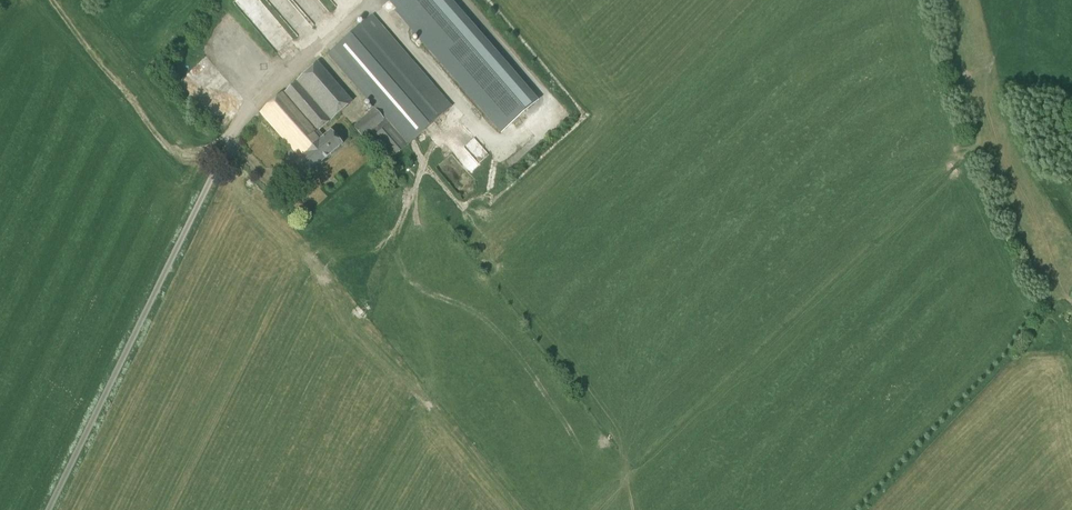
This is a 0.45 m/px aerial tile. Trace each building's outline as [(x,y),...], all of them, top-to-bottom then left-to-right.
[(502,131),(536,102),(450,0),(390,0),(502,131)] [(371,133),(393,158),(452,107),(372,15),(327,55),(373,109),(353,127),(363,139),(371,133)] [(306,174),(318,163),(319,165),(343,143),(332,130),(324,137),(319,131),(353,101),(319,62),(262,112),(302,158),(296,163),(306,174)] [(469,138),(456,148),(470,166),(483,156),(469,138)]
